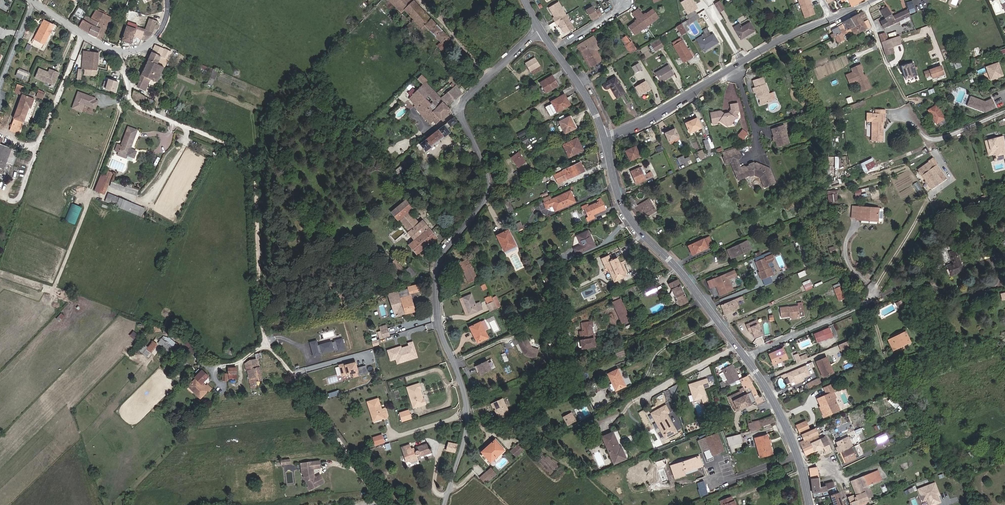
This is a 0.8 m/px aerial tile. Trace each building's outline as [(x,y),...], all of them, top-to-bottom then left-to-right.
[(424,13),(412,0),(388,0),(409,21),(411,24),(412,23),(415,21),(422,28),(425,25),(441,43),(437,46),(442,50),(444,48),(443,46),(444,45),(450,39),(424,13)] [(691,0),(685,0),(678,4),(686,16),(697,9),(691,0)] [(811,5),(809,0),(797,0),(804,19),(814,16),(811,5)] [(911,0),(906,2),(911,13),(916,11),(911,0)] [(719,12),(724,9),(719,1),(714,4),(719,12)] [(554,17),(552,19),(556,26),(558,24),(564,34),(573,28),(557,2),(548,8),(554,17)] [(74,15),(83,19),(87,11),(80,7),(74,15)] [(601,15),(597,9),(594,11),(591,7),(585,11),(590,20),(591,19),(597,16),(598,17),(601,15)] [(907,10),(892,17),(887,7),(881,11),(886,19),(890,25),(910,16),(907,10)] [(19,19),(21,13),(14,10),(12,16),(19,19)] [(97,37),(102,40),(112,18),(96,11),(91,19),(86,16),(83,21),(93,26),(100,29),(97,37)] [(854,26),(863,22),(867,20),(863,11),(850,18),(854,26)] [(637,40),(655,28),(663,23),(657,14),(647,21),(646,20),(647,19),(643,13),(636,18),(640,24),(641,23),(642,24),(631,31),(637,40)] [(681,24),(683,28),(686,26),(699,18),(697,14),(681,24)] [(145,41),(152,32),(156,23),(157,23),(158,22),(149,18),(145,30),(136,27),(135,29),(127,26),(121,41),(131,44),(134,37),(145,41)] [(846,30),(854,26),(850,18),(842,23),(845,29),(846,30)] [(889,26),(890,25),(886,19),(880,22),(884,28),(888,25),(889,26)] [(97,37),(100,29),(93,26),(83,21),(82,20),(79,27),(90,34),(97,37)] [(49,35),(50,35),(52,31),(51,30),(54,25),(44,21),(34,39),(44,45),(49,35)] [(403,29),(405,31),(413,24),(412,23),(411,24),(409,21),(408,22),(409,24),(403,29)] [(740,39),(755,31),(750,22),(741,27),(739,24),(733,28),(740,39)] [(851,31),(854,35),(867,29),(863,22),(854,26),(846,30),(845,31),(841,33),(834,36),(838,43),(845,40),(843,36),(851,31)] [(681,35),(686,32),(683,28),(681,24),(676,27),(681,35)] [(834,36),(841,33),(839,30),(838,27),(831,30),(833,33),(830,35),(831,38),(834,36)] [(704,39),(711,35),(706,28),(702,30),(704,33),(701,35),(704,39)] [(674,39),(679,37),(674,29),(667,33),(671,39),(673,37),(674,39)] [(882,42),(888,40),(884,33),(879,35),(882,42)] [(703,51),(718,43),(713,34),(711,35),(704,39),(701,35),(695,38),(703,51)] [(602,60),(596,51),(592,44),(596,42),(593,36),(578,45),(585,57),(587,55),(593,66),(602,60)] [(629,54),(636,50),(630,42),(629,42),(625,36),(621,39),(625,45),(624,46),(629,54)] [(892,47),(902,44),(899,36),(888,40),(882,42),(881,42),(885,55),(894,52),(892,47)] [(692,57),(688,51),(681,38),(672,44),(683,63),(692,57)] [(596,51),(600,48),(596,42),(592,44),(596,51)] [(652,52),(659,48),(656,43),(651,46),(649,47),(652,52)] [(164,68),(171,53),(164,49),(155,45),(151,53),(148,60),(156,64),(164,68)] [(944,58),(954,54),(951,47),(942,51),(944,58)] [(963,61),(963,60),(981,54),(979,47),(973,49),(974,51),(971,52),(971,53),(962,56),(959,57),(961,62),(963,61)] [(87,74),(96,75),(99,53),(84,51),(82,69),(85,70),(84,75),(87,76),(87,74)] [(591,67),(593,66),(587,55),(585,57),(591,67)] [(533,74),(540,69),(538,66),(539,66),(534,58),(525,63),(530,71),(531,71),(533,74)] [(955,69),(961,66),(958,59),(952,62),(955,69)] [(151,79),(149,79),(156,64),(148,60),(141,75),(138,81),(139,82),(137,87),(145,91),(151,79)] [(635,73),(642,69),(638,63),(632,67),(635,73)] [(913,63),(901,66),(905,79),(917,75),(913,63)] [(1002,76),(998,63),(985,67),(990,80),(1002,76)] [(151,79),(157,82),(164,68),(156,64),(149,79),(151,79)] [(871,87),(866,76),(865,77),(864,75),(861,68),(863,67),(861,64),(852,68),(854,72),(852,73),(851,75),(854,81),(856,82),(858,81),(862,91),(871,87)] [(655,73),(660,82),(674,74),(668,65),(655,73)] [(932,78),(944,74),(941,66),(924,72),(926,77),(931,75),(932,78)] [(34,78),(52,86),(58,74),(49,70),(47,74),(45,73),(45,72),(39,69),(34,78)] [(207,85),(211,87),(217,71),(214,69),(207,85)] [(26,79),(28,75),(19,71),(17,76),(26,79)] [(432,101),(437,96),(425,82),(427,81),(421,75),(417,80),(422,85),(419,88),(420,88),(432,101)] [(540,83),(545,93),(558,86),(552,76),(540,83)] [(616,98),(624,93),(615,77),(605,83),(604,84),(603,86),(603,87),(605,89),(606,89),(607,89),(611,87),(612,89),(611,90),(616,98)] [(762,78),(752,81),(755,88),(752,89),(754,92),(755,92),(756,96),(758,95),(759,98),(758,99),(759,102),(760,105),(771,101),(770,99),(768,94),(765,84),(764,84),(762,78)] [(639,95),(650,89),(645,82),(635,88),(639,95)] [(440,98),(448,105),(462,93),(455,86),(440,98)] [(433,121),(436,124),(450,110),(442,102),(442,101),(437,96),(432,101),(420,88),(415,93),(412,90),(407,95),(410,98),(408,100),(415,107),(414,108),(417,110),(418,109),(422,113),(421,114),(422,115),(424,113),(428,116),(426,119),(431,124),(433,121)] [(135,101),(142,105),(146,97),(134,91),(133,94),(133,99),(135,101)] [(92,98),(78,93),(72,110),(81,114),(83,107),(95,111),(97,103),(96,103),(94,102),(91,101),(92,98)] [(557,112),(570,105),(564,94),(551,102),(552,104),(549,105),(553,114),(556,112),(557,112)] [(10,130),(19,133),(29,107),(31,108),(34,99),(23,95),(10,130)] [(982,101),(974,99),(971,108),(985,113),(995,108),(991,100),(982,103),(981,103),(982,101)] [(735,118),(734,117),(736,114),(739,110),(737,103),(730,105),(731,109),(728,113),(724,114),(720,111),(710,113),(712,124),(716,124),(716,121),(719,121),(724,124),(732,122),(735,118)] [(943,124),(947,121),(936,104),(927,110),(936,125),(941,121),(943,124)] [(882,128),(883,128),(884,121),(885,121),(885,113),(876,113),(876,121),(872,121),(872,141),(883,141),(883,132),(882,132),(882,128)] [(564,133),(575,128),(569,116),(559,122),(560,125),(558,127),(560,132),(563,131),(564,133)] [(431,147),(430,146),(444,136),(444,137),(450,133),(447,128),(450,126),(450,127),(457,122),(453,118),(420,144),(419,143),(416,146),(419,150),(423,148),(425,152),(431,147)] [(690,133),(701,128),(697,118),(685,124),(690,133)] [(777,147),(789,143),(783,125),(771,129),(774,136),(775,141),(777,147)] [(118,144),(115,151),(119,152),(118,155),(125,158),(126,155),(133,158),(136,152),(130,149),(137,130),(129,127),(122,146),(118,144)] [(678,138),(679,138),(674,129),(665,134),(670,144),(679,139),(678,138)] [(737,136),(743,140),(748,133),(742,129),(737,136)] [(1004,149),(1003,144),(1004,144),(1002,136),(984,140),(988,155),(993,153),(995,159),(1000,157),(1000,155),(1004,153),(1004,149)] [(524,145),(529,142),(526,137),(521,140),(524,145)] [(568,157),(583,150),(577,138),(563,145),(568,157)] [(11,165),(16,150),(0,144),(0,168),(1,169),(4,162),(6,163),(11,165)] [(723,157),(739,150),(743,149),(741,145),(721,152),(723,157)] [(630,161),(640,156),(635,147),(625,151),(630,161)] [(995,159),(995,160),(1004,157),(1004,161),(1004,149),(1004,153),(1000,155),(1000,157),(995,159)] [(737,160),(740,158),(741,156),(739,150),(723,157),(725,163),(730,161),(731,162),(737,160)] [(527,161),(525,162),(518,153),(511,158),(518,167),(521,170),(530,163),(527,161)] [(689,165),(687,161),(691,160),(689,157),(684,159),(683,156),(677,159),(680,165),(684,163),(686,166),(689,165)] [(918,169),(931,189),(946,179),(936,164),(938,163),(934,157),(928,161),(929,162),(918,169)] [(734,170),(740,167),(737,160),(731,162),(734,170)] [(864,171),(875,166),(873,161),(862,167),(864,171)] [(562,171),(566,180),(584,171),(580,162),(562,171)] [(764,187),(775,183),(770,169),(756,163),(754,164),(754,165),(752,167),(749,166),(745,167),(743,166),(740,167),(734,170),(738,180),(749,176),(750,176),(754,175),(760,178),(764,187)] [(394,172),(396,175),(403,170),(400,167),(394,172)] [(637,183),(646,179),(652,176),(653,176),(651,171),(645,174),(642,169),(641,170),(640,168),(631,172),(637,183)] [(103,182),(109,184),(113,173),(108,171),(106,175),(103,182)] [(103,182),(106,175),(101,172),(93,190),(99,192),(103,182)] [(115,181),(114,185),(128,191),(130,188),(124,185),(126,181),(121,179),(120,183),(115,181)] [(99,192),(104,194),(109,184),(103,182),(99,192)] [(551,212),(553,212),(573,203),(570,197),(572,196),(570,191),(551,199),(544,203),(546,209),(549,208),(551,212)] [(122,204),(124,200),(109,194),(107,198),(122,204)] [(105,202),(130,212),(133,204),(124,200),(122,204),(107,198),(105,202)] [(650,214),(656,211),(649,199),(631,210),(635,215),(639,212),(643,219),(650,215),(650,214)] [(602,200),(598,202),(589,206),(588,203),(582,206),(583,209),(585,208),(589,216),(587,217),(589,221),(595,218),(593,215),(606,209),(602,200)] [(419,224),(408,211),(412,208),(405,201),(391,213),(398,221),(399,220),(409,232),(408,233),(414,240),(409,245),(417,254),(436,238),(422,221),(419,224)] [(82,207),(71,203),(64,220),(75,225),(82,207)] [(786,213),(795,209),(793,203),(784,207),(786,213)] [(882,219),(883,209),(882,208),(857,207),(856,218),(856,220),(861,220),(861,218),(878,219),(881,220),(882,219)] [(504,251),(516,246),(511,236),(509,231),(508,230),(496,236),(504,251)] [(576,255),(595,246),(588,230),(577,236),(581,245),(573,249),(576,255)] [(707,248),(713,245),(709,236),(703,239),(707,248)] [(707,248),(703,239),(688,246),(692,255),(707,248)] [(727,250),(731,258),(751,249),(747,241),(727,250)] [(950,276),(963,271),(955,250),(949,253),(953,263),(947,266),(950,276)] [(614,282),(626,276),(620,263),(619,263),(617,258),(613,259),(610,254),(601,259),(606,269),(608,268),(614,282)] [(760,271),(759,272),(758,272),(761,279),(771,276),(773,273),(770,267),(769,267),(767,263),(772,261),(774,258),(772,255),(755,262),(758,269),(759,269),(760,271)] [(469,283),(477,279),(469,263),(469,264),(467,259),(459,263),(469,283)] [(400,274),(404,270),(395,260),(391,263),(397,271),(400,274)] [(548,266),(550,270),(561,265),(559,261),(548,266)] [(411,278),(416,274),(410,266),(404,271),(411,278)] [(719,295),(732,290),(728,279),(736,276),(734,271),(714,279),(719,291),(718,291),(719,295)] [(710,288),(715,286),(713,279),(707,282),(710,288)] [(677,280),(669,284),(677,300),(676,301),(677,303),(678,303),(680,306),(688,302),(677,280)] [(405,314),(415,311),(409,293),(421,291),(420,284),(407,287),(408,289),(398,292),(401,303),(405,314)] [(840,301),(846,298),(841,286),(833,289),(836,294),(837,294),(840,301)] [(405,314),(401,303),(398,292),(388,295),(389,303),(388,303),(389,305),(391,305),(395,316),(405,314)] [(469,315),(482,310),(479,303),(475,304),(471,294),(462,298),(469,315)] [(622,323),(630,319),(620,299),(617,295),(612,298),(614,302),(612,303),(622,323)] [(497,308),(500,307),(496,296),(492,298),(497,308)] [(730,311),(738,308),(735,302),(741,300),(741,299),(740,297),(721,305),(724,314),(730,312),(730,311)] [(490,311),(497,308),(492,298),(486,301),(487,304),(490,311)] [(799,316),(803,316),(802,305),(798,306),(788,307),(780,308),(781,317),(790,316),(792,316),(792,317),(799,316)] [(757,328),(759,327),(756,320),(745,325),(748,333),(751,331),(754,338),(760,336),(757,328)] [(410,329),(401,332),(400,337),(406,335),(411,349),(411,334),(414,333),(419,333),(423,332),(424,332),(433,329),(433,325),(432,322),(430,322),(410,329)] [(477,343),(488,338),(480,322),(470,327),(475,337),(474,337),(477,343)] [(594,339),(594,334),(592,334),(591,327),(592,326),(592,322),(581,323),(582,332),(579,332),(582,349),(595,347),(594,339)] [(387,324),(379,326),(380,330),(377,331),(379,339),(390,336),(387,324)] [(810,347),(826,340),(822,330),(805,337),(810,347)] [(892,341),(896,349),(910,342),(905,332),(900,335),(901,336),(892,341)] [(540,353),(531,348),(525,335),(517,339),(522,351),(524,351),(524,352),(523,353),(524,356),(536,362),(540,353)] [(896,349),(892,341),(901,336),(900,335),(889,341),(893,350),(896,349)] [(334,340),(319,343),(321,353),(345,349),(343,337),(334,339),(334,340)] [(145,347),(149,350),(156,341),(152,338),(145,347)] [(171,352),(174,348),(162,338),(158,342),(171,352)] [(320,355),(317,339),(310,341),(312,356),(320,355)] [(395,360),(406,356),(402,343),(391,347),(395,360)] [(836,353),(843,350),(841,344),(833,347),(836,353)] [(367,354),(368,364),(375,363),(373,349),(366,350),(367,354)] [(772,364),(786,358),(781,349),(767,355),(772,364)] [(260,353),(255,354),(257,359),(251,360),(243,364),(245,371),(246,370),(251,389),(256,388),(254,382),(263,380),(257,358),(261,357),(260,353)] [(802,361),(799,354),(792,357),(791,354),(787,355),(790,362),(794,361),(795,364),(802,361)] [(823,378),(834,373),(827,357),(816,362),(823,378)] [(353,376),(368,373),(366,365),(357,367),(355,360),(338,364),(341,376),(352,373),(353,376)] [(491,370),(487,361),(475,367),(477,371),(478,370),(479,371),(480,375),(491,370)] [(740,373),(737,375),(732,365),(722,370),(723,372),(727,380),(729,384),(742,377),(740,373)] [(802,378),(810,375),(806,366),(787,373),(791,383),(795,381),(794,380),(801,377),(802,378)] [(615,391),(625,386),(618,369),(607,374),(615,391)] [(208,377),(203,371),(196,378),(197,379),(189,387),(200,398),(208,390),(209,391),(211,388),(208,384),(206,386),(205,387),(201,384),(208,377)] [(724,382),(727,380),(723,372),(718,374),(722,381),(723,381),(724,382)] [(757,395),(752,386),(746,376),(738,380),(740,382),(743,388),(747,394),(751,392),(754,400),(755,400),(754,397),(757,395)] [(702,399),(703,403),(708,402),(703,389),(710,387),(707,379),(703,381),(703,382),(698,384),(698,382),(689,385),(692,396),(695,395),(697,401),(702,399)] [(424,399),(423,399),(420,389),(421,389),(419,383),(407,387),(413,408),(426,404),(424,399)] [(824,417),(839,410),(834,398),(836,398),(833,392),(834,391),(831,384),(824,388),(827,395),(819,398),(823,406),(821,406),(819,407),(824,417)] [(738,411),(746,407),(741,397),(747,394),(743,388),(740,390),(740,391),(731,396),(738,411)] [(755,402),(754,400),(751,392),(747,394),(741,397),(746,407),(751,404),(755,402)] [(757,405),(764,401),(762,397),(759,398),(757,395),(754,397),(755,400),(754,400),(755,402),(757,405)] [(385,408),(381,409),(378,398),(367,402),(370,412),(372,411),(374,421),(388,417),(385,408)] [(500,421),(510,416),(502,398),(490,404),(492,408),(494,407),(495,410),(497,411),(498,412),(497,413),(500,421)] [(677,432),(668,412),(670,411),(666,404),(650,411),(664,439),(677,432)] [(402,421),(411,418),(409,411),(400,413),(402,421)] [(572,411),(563,415),(567,425),(576,421),(572,411)] [(761,427),(774,422),(772,416),(759,421),(761,427)] [(761,428),(761,427),(759,421),(752,423),(747,424),(749,432),(750,431),(761,428)] [(799,433),(810,429),(806,421),(796,426),(799,433)] [(818,434),(815,428),(801,434),(804,440),(809,438),(818,434)] [(613,432),(602,437),(614,464),(615,463),(616,465),(618,464),(617,462),(626,458),(621,446),(619,447),(613,432)] [(712,456),(724,451),(717,433),(705,438),(710,450),(712,456)] [(880,444),(888,440),(885,433),(877,437),(880,444)] [(740,443),(742,442),(740,436),(740,434),(726,438),(729,446),(740,443)] [(384,442),(382,435),(374,438),(376,445),(384,442)] [(768,453),(772,452),(769,443),(769,441),(767,435),(754,438),(760,458),(768,455),(768,453)] [(823,447),(829,444),(825,437),(820,439),(818,435),(809,438),(799,443),(805,455),(823,448),(823,447)] [(838,453),(852,446),(848,437),(841,440),(842,443),(838,445),(839,446),(836,448),(838,453)] [(704,452),(710,450),(705,438),(699,440),(704,452)] [(490,462),(504,450),(495,440),(481,452),(490,462)] [(446,450),(455,452),(457,444),(448,442),(446,450)] [(421,457),(431,454),(427,443),(417,446),(419,450),(415,452),(414,447),(411,448),(409,444),(401,447),(406,462),(410,461),(410,462),(418,460),(416,455),(420,453),(421,457)] [(734,449),(741,447),(740,443),(729,446),(731,452),(731,453),(732,456),(735,455),(734,449)] [(510,452),(516,458),(524,450),(519,444),(510,452)] [(826,453),(831,451),(829,444),(823,447),(823,448),(826,453)] [(531,454),(534,457),(540,451),(536,448),(531,454)] [(846,462),(856,458),(851,448),(840,453),(845,462),(846,462)] [(684,472),(702,466),(699,457),(671,466),(675,478),(684,475),(684,472)] [(319,461),(304,463),(304,469),(302,470),(302,474),(303,478),(308,487),(310,491),(324,483),(319,475),(314,478),(312,475),(313,475),(313,469),(320,469),(319,461)] [(820,487),(817,467),(809,468),(811,484),(812,489),(820,487)] [(491,469),(487,472),(492,478),(496,474),(491,469)] [(866,486),(872,484),(881,480),(878,471),(854,480),(856,486),(853,487),(857,496),(865,493),(867,499),(873,496),(870,489),(868,490),(866,486)] [(492,478),(487,472),(480,478),(485,484),(492,478)] [(835,488),(833,482),(825,484),(825,486),(827,491),(830,490),(835,488)] [(936,496),(939,495),(934,483),(918,489),(920,495),(924,493),(929,504),(932,504),(940,502),(939,499),(938,499),(936,496)] [(839,492),(837,493),(831,495),(830,495),(834,504),(844,504),(839,492)] [(867,499),(865,493),(857,496),(854,497),(855,501),(850,503),(851,504),(858,504),(867,501),(868,501),(867,499)] [(855,501),(854,497),(853,495),(847,498),(850,504),(851,504),(850,503),(855,501)] [(734,500),(733,501),(731,496),(719,501),(721,504),(736,504),(734,500)]
